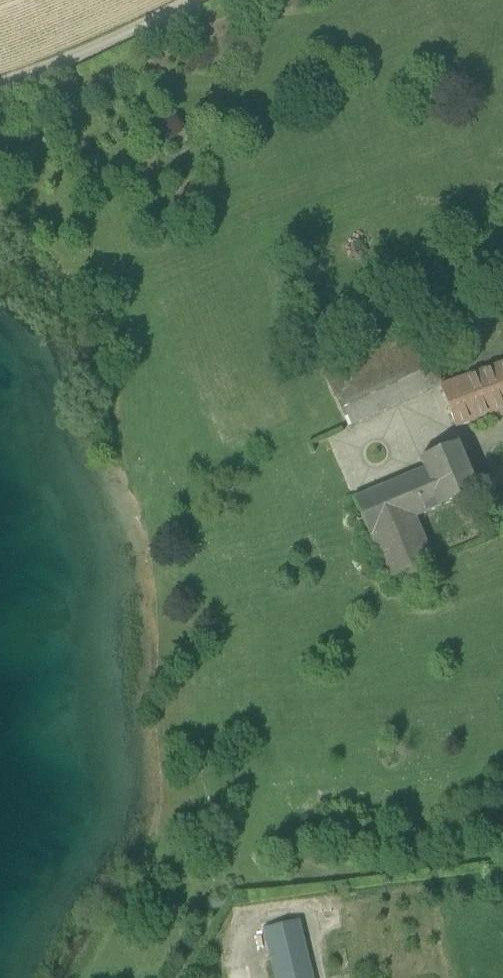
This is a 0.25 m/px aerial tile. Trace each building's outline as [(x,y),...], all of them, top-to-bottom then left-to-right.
[(325,377),(348,427),(441,383),(419,334),(325,377)] [(456,428),(502,411),(502,364),(441,387),(456,428)] [(425,471),(441,509),(477,493),(457,446),(421,461),(425,471)] [(355,501),(389,581),(433,562),(415,519),(441,509),(425,471),(355,501)] [(300,922),(264,930),(275,977),(313,977),(300,922)]
